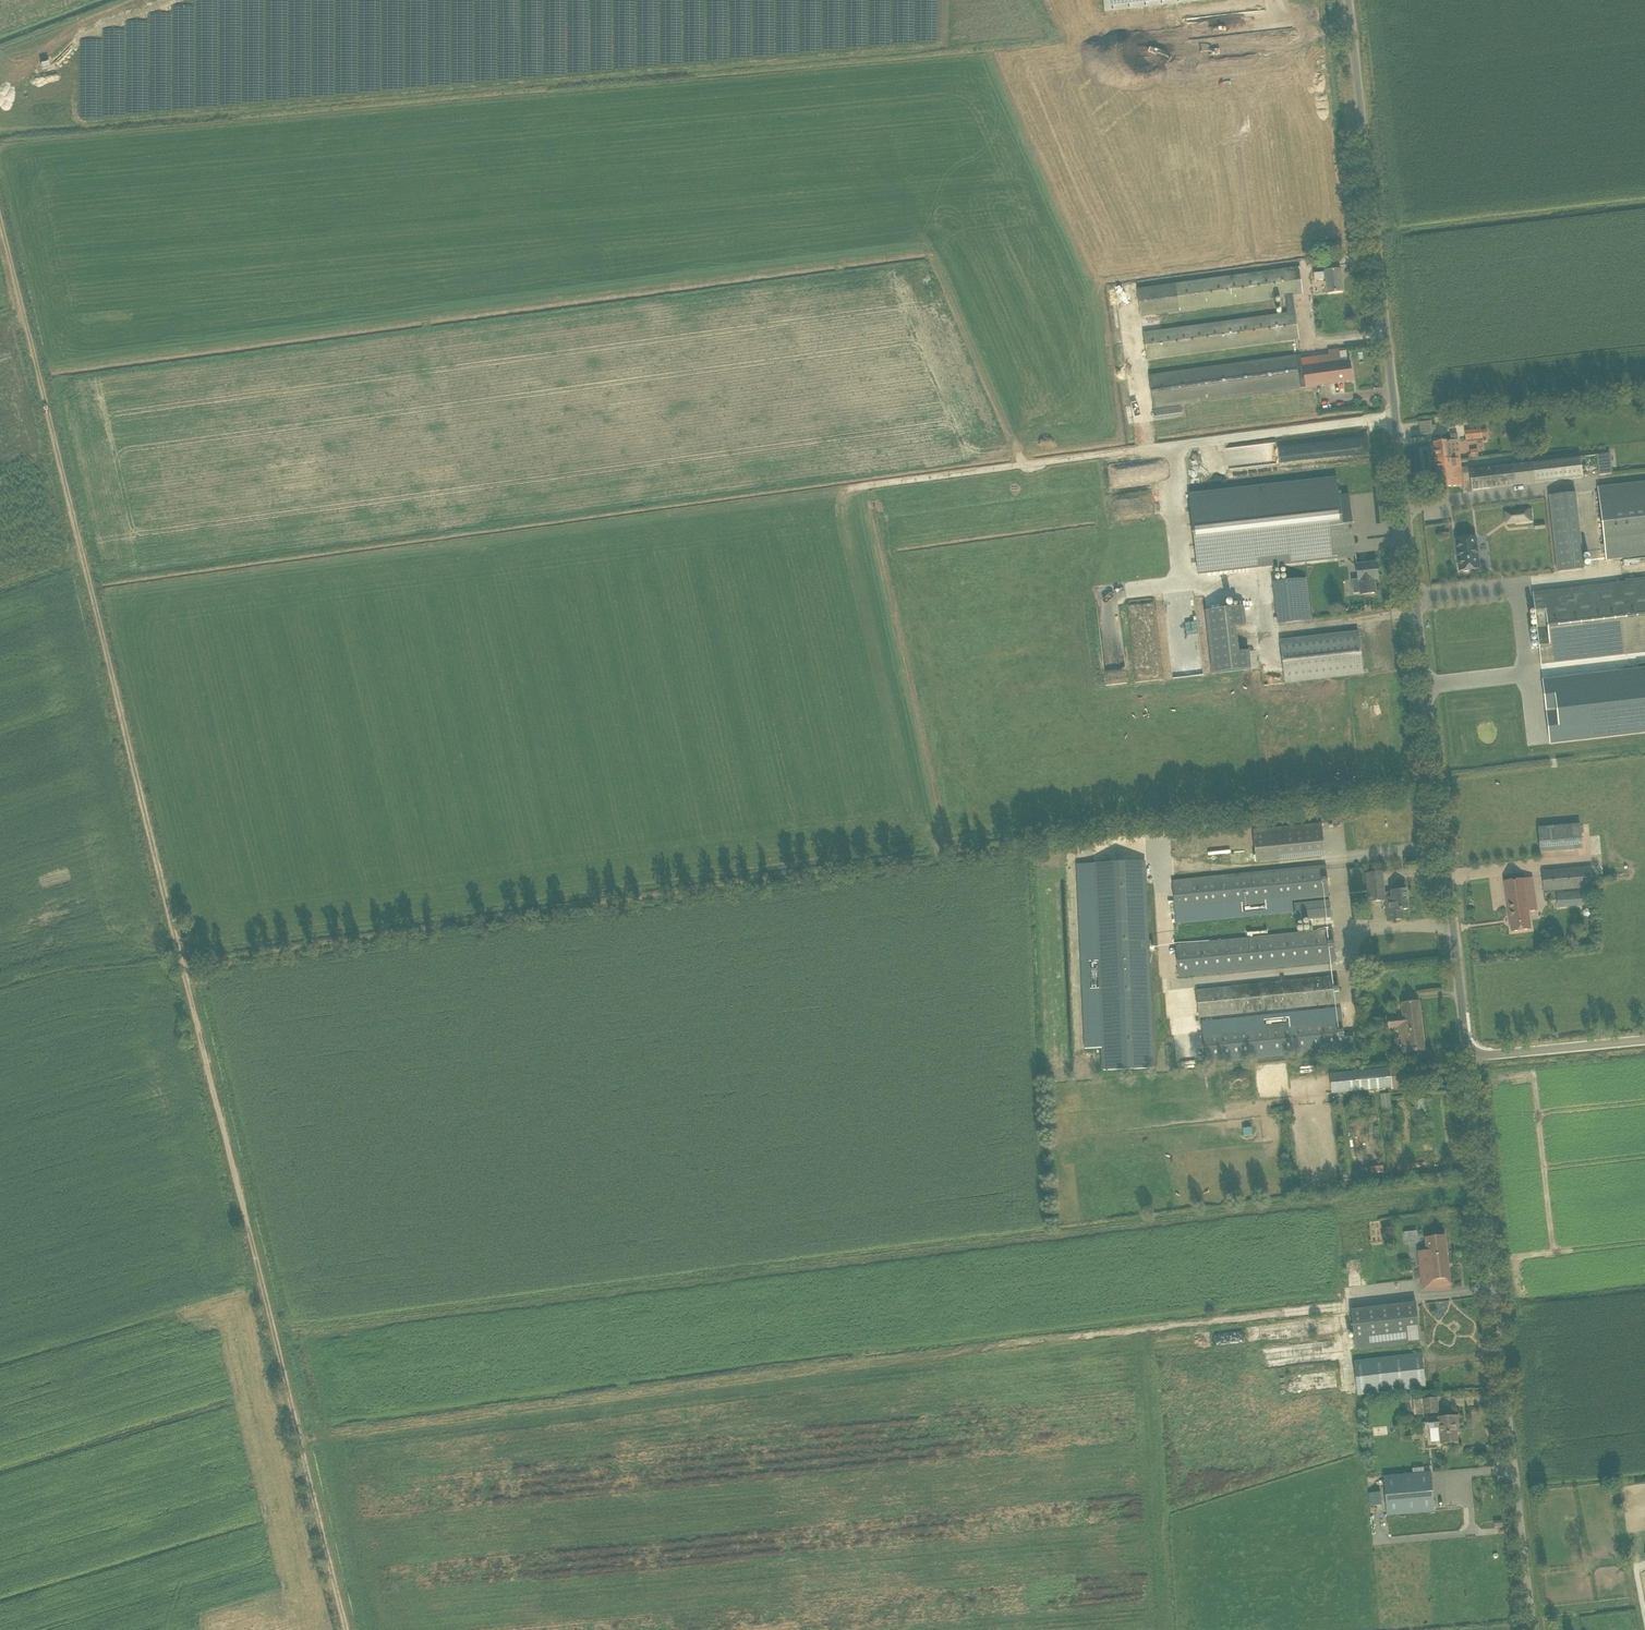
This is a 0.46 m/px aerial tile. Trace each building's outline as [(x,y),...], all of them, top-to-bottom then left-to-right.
[(1102,11),(1211,0),(1101,0),(1102,11)] [(1299,269),(1135,285),(1137,299),(1271,286),(1272,299),(1285,298),(1287,315),(1141,329),(1143,343),(1296,327),(1293,294),(1301,294),(1299,269)] [(1343,292),(1340,270),(1314,273),(1315,279),(1326,278),(1327,294),(1343,292)] [(1255,291),(1250,295),(1254,302),(1260,298),(1255,291)] [(1341,363),(1339,349),(1328,351),(1329,356),(1301,359),(1305,388),(1353,381),(1350,362),(1341,363)] [(1181,406),(1153,410),(1154,420),(1182,416),(1181,406)] [(1418,435),(1431,434),(1430,421),(1418,422),(1418,435)] [(1481,439),(1480,429),(1465,430),(1466,440),(1481,439)] [(1301,459),(1355,454),(1354,439),(1300,445),(1301,459)] [(1436,469),(1460,467),(1457,440),(1451,441),(1433,443),(1436,469)] [(1609,453),(1597,454),(1599,474),(1612,473),(1609,453)] [(1470,470),(1472,491),(1582,478),(1580,457),(1470,470)] [(1438,488),(1462,485),(1460,467),(1436,469),(1438,488)] [(1336,476),(1189,494),(1198,574),(1356,554),(1349,495),(1338,496),(1336,476)] [(1598,487),(1606,560),(1644,556),(1644,482),(1598,487)] [(1558,572),(1584,569),(1576,493),(1549,495),(1558,572)] [(1531,510),(1506,512),(1507,524),(1532,521),(1531,510)] [(1469,570),(1479,569),(1475,536),(1456,539),(1460,571),(1462,571),(1463,572),(1466,571),(1468,571),(1469,570)] [(1374,579),(1378,579),(1376,563),(1358,565),(1359,579),(1353,580),(1354,593),(1361,593),(1361,595),(1375,593),(1374,579)] [(1311,620),(1306,578),(1272,582),(1277,625),(1311,620)] [(1533,594),(1541,664),(1644,652),(1644,581),(1533,594)] [(1244,606),(1205,610),(1207,629),(1246,624),(1244,606)] [(1280,641),(1284,682),(1363,673),(1358,632),(1280,641)] [(1250,650),(1210,655),(1212,673),(1252,669),(1250,650)] [(1542,680),(1549,744),(1644,733),(1644,663),(1637,663),(1638,669),(1542,680)] [(1253,831),(1256,862),(1325,855),(1322,824),(1253,831)] [(1538,827),(1540,852),(1583,849),(1581,824),(1538,827)] [(1144,861),(1095,863),(1104,1070),(1153,1068),(1144,861)] [(1328,895),(1325,865),(1171,881),(1175,911),(1328,895)] [(1592,866),(1542,871),(1544,892),(1571,889),(1585,888),(1594,887),(1592,866)] [(1384,901),(1386,920),(1403,918),(1402,909),(1408,909),(1406,890),(1384,892),(1382,872),(1366,873),(1369,902),(1384,901)] [(1533,877),(1504,881),(1511,931),(1531,929),(1529,911),(1538,910),(1533,877)] [(1588,891),(1565,892),(1566,904),(1589,903),(1588,892),(1588,891)] [(1331,916),(1329,899),(1276,905),(1278,922),(1311,919),(1311,918),(1331,916)] [(1335,960),(1332,929),(1174,945),(1178,977),(1335,960)] [(1279,979),(1279,981),(1194,988),(1197,1017),(1339,1004),(1338,985),(1330,985),(1329,975),(1279,979)] [(1424,1050),(1418,1002),(1402,1004),(1404,1015),(1388,1017),(1389,1026),(1400,1025),(1403,1052),(1424,1050)] [(1352,1032),(1344,1033),(1342,1017),(1202,1032),(1205,1064),(1345,1049),(1345,1047),(1354,1046),(1352,1032)] [(1370,1020),(1362,1021),(1363,1027),(1363,1029),(1366,1029),(1366,1027),(1371,1026),(1370,1020)] [(1175,1054),(1164,1055),(1165,1069),(1176,1069),(1175,1054)] [(1406,1067),(1330,1074),(1332,1094),(1408,1087),(1406,1067)] [(1418,1239),(1417,1232),(1406,1233),(1407,1241),(1418,1239)] [(1444,1235),(1425,1238),(1426,1250),(1417,1251),(1422,1291),(1451,1288),(1444,1235)] [(1356,1350),(1420,1343),(1415,1302),(1350,1310),(1356,1350)] [(1353,1360),(1357,1395),(1426,1387),(1422,1352),(1353,1360)] [(1410,1391),(1401,1392),(1402,1401),(1411,1401),(1410,1391)] [(1414,1415),(1424,1414),(1438,1413),(1437,1398),(1413,1400),(1414,1415)] [(1447,1417),(1426,1419),(1427,1429),(1439,1428),(1440,1443),(1442,1443),(1442,1445),(1443,1447),(1448,1446),(1449,1445),(1449,1443),(1457,1442),(1456,1426),(1458,1426),(1458,1416),(1447,1417)] [(1431,1472),(1383,1476),(1385,1492),(1386,1504),(1387,1515),(1434,1511),(1431,1472)] [(1370,1506),(1386,1504),(1385,1492),(1369,1493),(1370,1506)]
